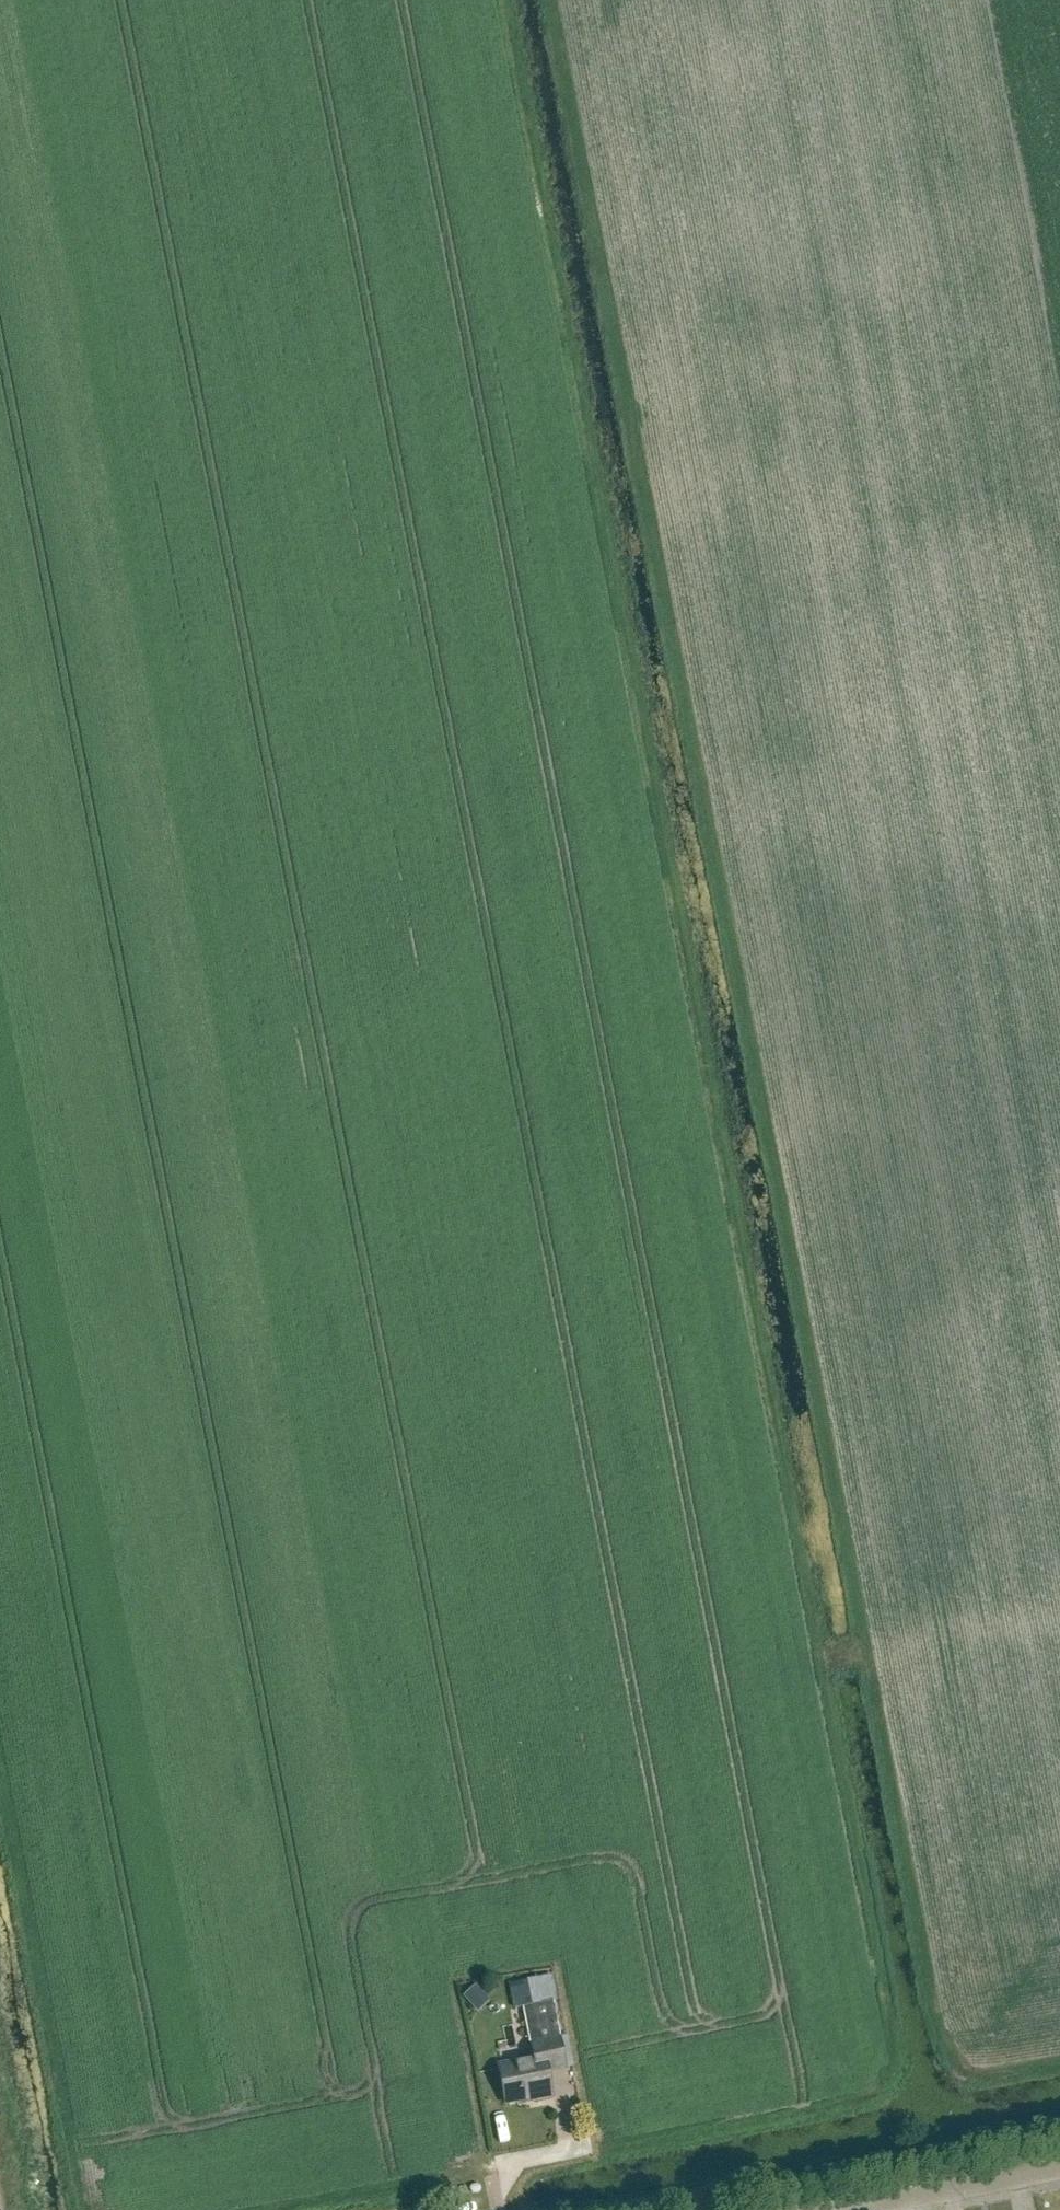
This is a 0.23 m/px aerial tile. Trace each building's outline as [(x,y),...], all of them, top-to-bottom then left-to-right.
[(548,1976),(523,1981),(528,2007),(554,2002),(548,1976)] [(475,1982),(463,1993),(477,2009),(489,1997),(475,1982)] [(549,2071),(567,2068),(554,2002),(528,2007),(524,2007),(535,2059),(499,2067),(506,2104),(534,2098),(534,2100),(554,2096),(549,2071)]
